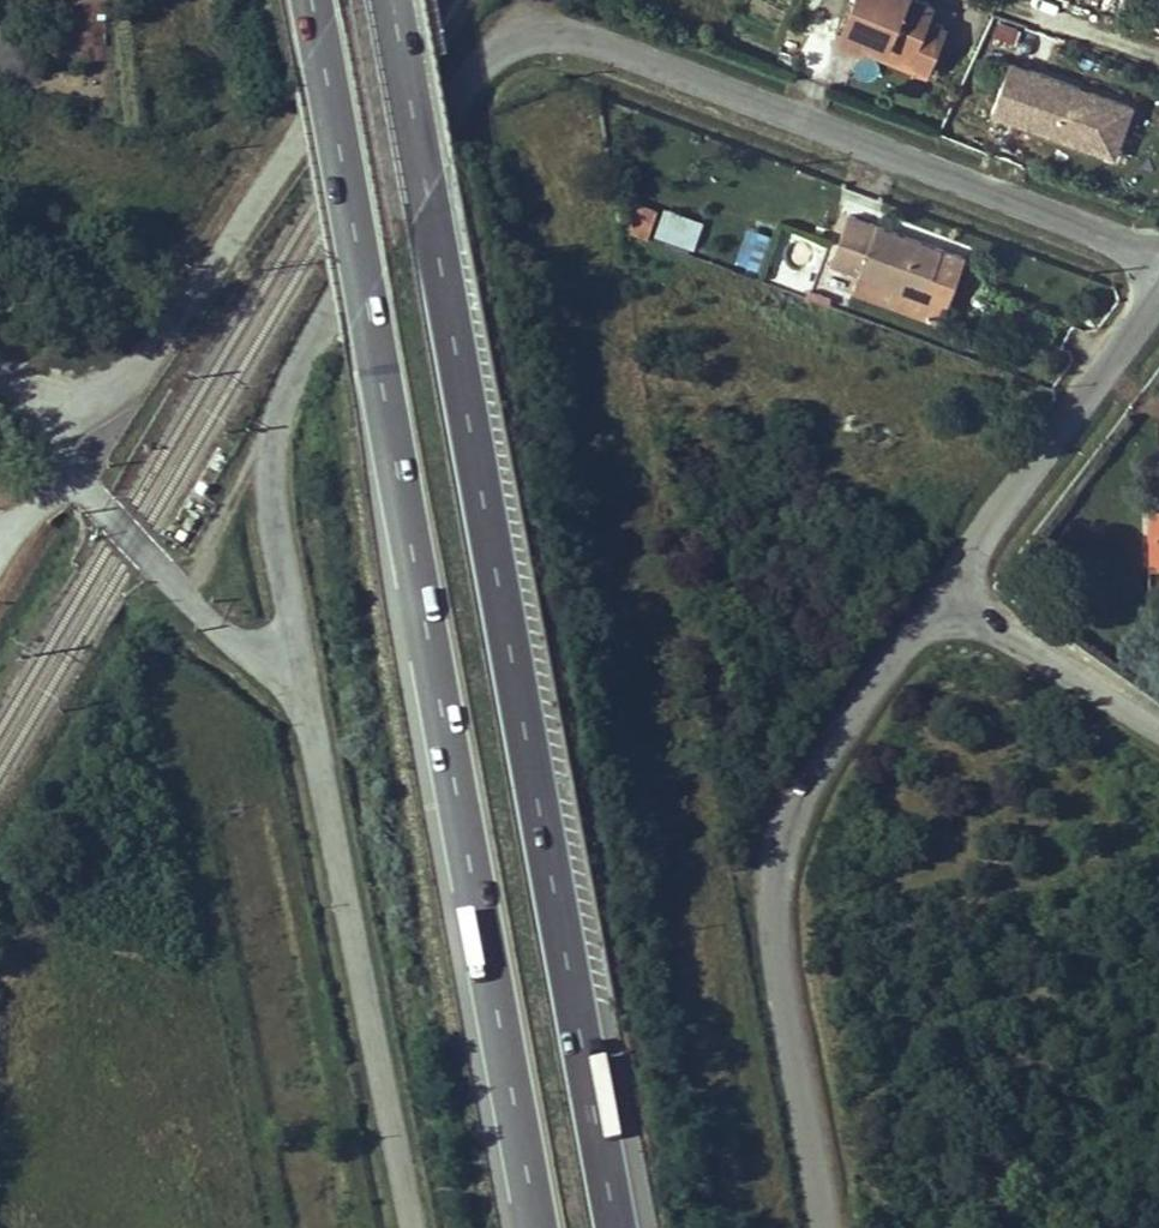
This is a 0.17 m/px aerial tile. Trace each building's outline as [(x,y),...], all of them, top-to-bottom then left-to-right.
[(841,36),(926,70),(944,24),(926,17),(932,3),(925,0),(880,0),(877,7),(859,0),(855,0),(841,36)] [(1045,61),(1028,55),(1017,81),(1035,88),(1045,61)] [(1108,101),(1058,83),(1039,134),(1063,142),(1072,119),(1098,127),(1108,101)] [(1098,127),(1072,119),(1063,142),(1070,146),(1077,129),(1095,136),(1098,127)] [(647,238),(658,208),(634,199),(623,230),(647,238)] [(660,207),(652,235),(694,247),(702,220),(660,207)] [(848,213),(832,261),(925,295),(942,246),(848,213)] [(742,267),(758,272),(770,234),(754,229),(742,267)] [(1147,507),(1148,561),(1158,561),(1158,507),(1147,507)]
